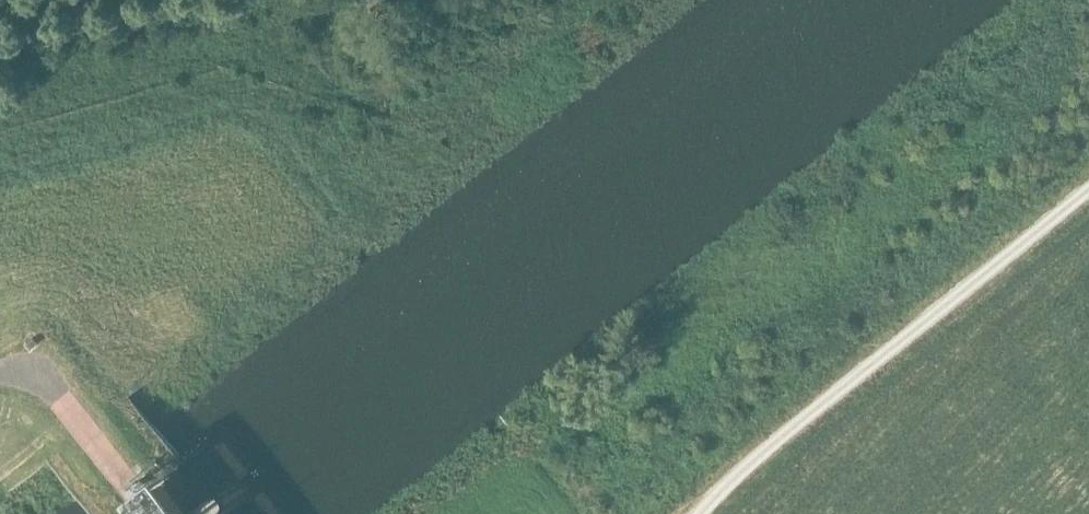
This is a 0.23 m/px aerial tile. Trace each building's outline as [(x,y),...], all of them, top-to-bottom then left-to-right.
[(28,348),(37,347),(37,339),(27,340),(28,348)] [(220,512),(218,508),(214,506),(209,507),(198,513),(220,513),(220,512)]
